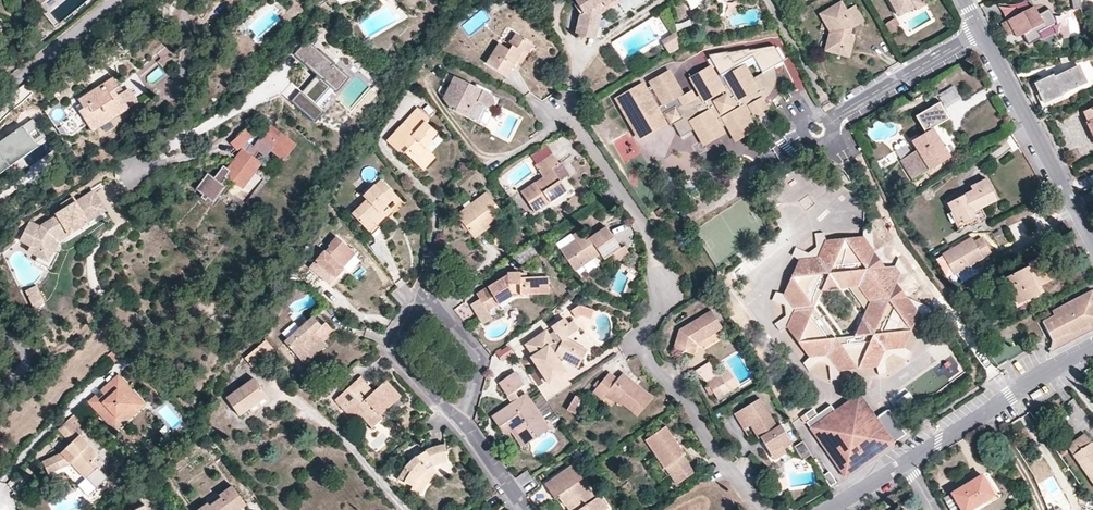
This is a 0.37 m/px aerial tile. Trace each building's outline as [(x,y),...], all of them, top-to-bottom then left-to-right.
[(583,13),(580,15),(576,33),(595,39),(597,29),(592,27),(597,11),(616,0),(575,0),(583,13)] [(597,29),(601,14),(624,0),(616,0),(597,11),(592,27),(597,29)] [(893,6),(902,1),(908,11),(915,7),(924,2),(923,0),(889,0),(893,6)] [(1079,0),(1073,0),(1074,6),(1081,11),(1079,0)] [(843,31),(851,29),(864,21),(854,5),(846,9),(840,1),(818,14),(829,33),(824,52),(840,56),(843,45),(852,47),(855,39),(849,36),(842,34),(843,31)] [(902,1),(893,6),(899,16),(908,11),(902,1)] [(927,5),(924,2),(915,7),(917,11),(927,5)] [(1034,7),(1001,24),(1007,36),(1013,33),(1019,30),(1021,35),(1025,33),(1030,42),(1040,37),(1036,29),(1053,20),(1046,8),(1037,13),(1034,7)] [(898,17),(885,24),(892,36),(901,30),(897,25),(901,22),(898,17)] [(330,25),(334,30),(340,27),(337,21),(330,25)] [(1016,38),(1021,35),(1019,30),(1013,33),(1016,38)] [(663,44),(668,53),(678,46),(675,32),(671,34),(673,38),(663,44)] [(508,49),(505,47),(498,43),(486,62),(507,75),(516,61),(521,52),(525,52),(531,44),(515,34),(510,41),(511,46),(508,49)] [(661,41),(663,44),(673,38),(671,34),(661,41)] [(311,42),(297,57),(320,78),(305,94),(294,85),(284,96),(315,124),(325,112),(319,106),(334,89),(341,95),(353,82),(335,65),(340,59),(322,42),(317,48),(311,42)] [(521,52),(516,61),(522,64),(533,45),(531,44),(525,52),(521,52)] [(843,45),(840,56),(849,58),(852,47),(843,45)] [(748,48),(710,54),(721,74),(753,55),(762,72),(774,65),(781,61),(772,46),(748,50),(748,48)] [(793,59),(784,63),(796,92),(805,88),(793,59)] [(638,136),(661,122),(660,120),(665,118),(670,125),(673,124),(681,137),(690,132),(688,128),(693,125),(695,128),(702,140),(707,137),(708,138),(714,134),(713,133),(727,125),(734,135),(748,127),(748,121),(750,117),(753,110),(753,108),(751,103),(759,99),(761,101),(763,100),(768,97),(775,86),(776,81),(776,75),(776,70),(774,65),(762,72),(752,77),(746,68),(743,70),(738,73),(737,72),(733,75),(733,76),(728,79),(727,80),(728,82),(721,86),(711,70),(703,75),(703,74),(698,77),(698,78),(693,81),(700,93),(682,104),(677,96),(680,94),(667,72),(650,82),(651,85),(644,89),(641,84),(616,99),(638,136)] [(1078,65),(1054,76),(1055,78),(1046,82),(1044,78),(1033,83),(1044,104),(1063,95),(1063,94),(1087,83),(1078,65)] [(690,77),(693,81),(698,78),(698,77),(703,74),(703,75),(711,70),(709,66),(690,77)] [(726,75),(728,79),(733,76),(733,75),(737,72),(738,73),(743,70),(740,66),(726,75)] [(182,98),(164,69),(150,78),(168,107),(182,98)] [(1055,78),(1054,76),(1053,74),(1044,78),(1046,82),(1055,78)] [(139,75),(130,79),(139,98),(148,94),(139,75)] [(493,96),(454,76),(442,98),(451,110),(478,123),(487,106),(494,103),(493,96)] [(80,111),(90,128),(116,111),(119,116),(129,109),(120,94),(118,95),(115,90),(119,87),(113,77),(79,99),(84,108),(80,111)] [(955,84),(936,94),(940,102),(943,108),(962,98),(955,84)] [(121,86),(119,87),(115,90),(118,95),(120,94),(124,92),(121,86)] [(767,108),(763,100),(761,101),(759,99),(751,103),(753,108),(753,110),(756,115),(767,108)] [(940,102),(921,113),(930,130),(911,141),(916,151),(900,161),(912,181),(950,157),(934,128),(949,118),(940,102)] [(398,152),(399,151),(402,148),(406,152),(404,153),(414,163),(417,160),(423,164),(432,155),(426,149),(432,141),(429,138),(435,131),(426,122),(429,119),(418,108),(387,142),(398,152)] [(1083,112),(1087,121),(1085,122),(1092,137),(1092,108),(1083,112)] [(116,111),(90,128),(93,133),(119,116),(116,111)] [(748,127),(734,135),(737,140),(757,128),(750,117),(748,121),(748,127)] [(663,125),(661,122),(638,136),(640,140),(663,125)] [(229,154),(254,129),(247,123),(219,150),(229,154)] [(245,148),(227,171),(232,175),(239,181),(257,158),(253,154),(258,148),(264,153),(271,145),(279,151),(284,145),(288,148),(293,142),(270,123),(254,144),(250,141),(245,148)] [(36,126),(5,148),(0,141),(0,183),(51,148),(36,126)] [(439,134),(435,131),(429,138),(432,141),(439,134)] [(271,145),(270,147),(284,158),(296,144),(293,142),(288,148),(284,145),(279,151),(271,145)] [(530,157),(535,165),(553,154),(547,145),(530,157)] [(215,181),(217,183),(225,173),(227,171),(245,148),(242,146),(224,169),(221,166),(212,179),(215,181)] [(559,163),(553,154),(535,165),(543,177),(521,191),(535,213),(567,191),(559,179),(552,168),(559,163)] [(417,160),(414,163),(423,171),(435,158),(432,155),(423,164),(417,160)] [(227,171),(225,173),(240,185),(260,160),(257,158),(239,181),(232,175),(227,171)] [(552,168),(559,179),(567,174),(559,163),(552,168)] [(212,179),(206,174),(193,189),(203,196),(215,181),(212,179)] [(951,225),(955,223),(961,220),(963,223),(976,217),(979,221),(986,217),(981,209),(997,200),(985,179),(970,187),(972,190),(963,195),(963,196),(947,204),(951,214),(946,216),(951,225)] [(373,220),(377,225),(385,216),(381,211),(387,206),(392,201),(397,197),(381,180),(375,185),(374,184),(363,196),(366,200),(351,214),(365,228),(373,220)] [(215,181),(203,196),(210,203),(223,187),(217,183),(215,181)] [(27,251),(37,256),(48,261),(53,250),(58,242),(88,223),(87,221),(105,210),(93,191),(75,202),(75,206),(68,210),(65,209),(56,214),(56,216),(39,226),(29,221),(20,239),(30,246),(27,251)] [(567,191),(552,202),(554,205),(569,195),(567,191)] [(457,215),(474,237),(484,231),(503,216),(487,193),(457,215)] [(401,201),(397,197),(392,201),(397,206),(401,201)] [(63,204),(65,209),(68,210),(75,206),(75,202),(72,198),(63,204)] [(381,211),(385,216),(387,217),(392,212),(387,206),(381,211)] [(961,220),(955,223),(959,230),(979,221),(976,217),(963,223),(961,220)] [(379,228),(377,225),(373,220),(365,228),(372,235),(379,228)] [(1010,225),(1014,241),(1027,238),(1023,222),(1010,225)] [(560,250),(571,266),(580,260),(584,265),(600,255),(604,260),(610,255),(620,248),(606,226),(590,237),(585,240),(582,235),(578,230),(572,235),(575,240),(560,250)] [(815,234),(816,247),(808,253),(796,248),(792,256),(798,260),(800,277),(796,285),(783,294),(776,292),(772,299),(784,305),(785,316),(775,323),(780,331),(786,327),(803,334),(807,341),(808,358),(804,363),(808,370),(819,363),(828,367),(830,379),(839,379),(839,371),(852,361),(862,359),(876,368),(878,375),(886,374),(885,360),(894,355),(906,359),(910,352),(904,347),(901,332),(905,323),(919,314),(926,315),(929,308),(906,297),(900,302),(892,291),(896,284),(902,274),(909,273),(898,258),(894,265),(883,266),(874,267),(867,257),(874,253),(871,228),(864,229),(862,237),(850,246),(841,247),(827,240),(823,233),(815,234)] [(484,231),(474,237),(477,241),(486,234),(484,231)] [(329,247),(311,267),(318,273),(329,283),(342,269),(356,254),(336,237),(328,246),(329,247)] [(862,237),(827,240),(841,247),(850,246),(862,237)] [(973,239),(944,256),(957,278),(993,256),(984,239),(976,244),(973,239)] [(620,248),(610,255),(616,263),(629,254),(624,246),(620,248)] [(48,261),(37,256),(34,260),(50,269),(59,253),(53,250),(48,261)] [(874,267),(883,266),(874,253),(867,257),(874,267)] [(359,257),(356,254),(342,269),(345,272),(359,257)] [(1031,290),(1040,286),(1053,279),(1041,256),(1027,263),(1028,266),(1004,279),(1017,305),(1034,297),(1031,290)] [(580,260),(571,266),(575,271),(584,265),(580,260)] [(800,277),(798,260),(783,294),(796,285),(800,277)] [(299,283),(310,286),(318,273),(311,267),(299,283)] [(518,273),(509,273),(477,294),(480,299),(471,305),(483,324),(492,319),(487,311),(511,296),(547,294),(547,277),(527,277),(526,273),(518,273)] [(41,283),(25,291),(32,304),(48,296),(41,283)] [(900,302),(906,297),(896,284),(892,291),(900,302)] [(1043,292),(1040,286),(1031,290),(1034,297),(1043,292)] [(1092,333),(1092,332),(1092,294),(1092,293),(1058,311),(1060,315),(1054,318),(1043,324),(1053,343),(1089,328),(1092,333)] [(579,304),(571,310),(576,317),(581,314),(591,317),(594,309),(579,304)] [(722,328),(711,310),(679,330),(674,346),(675,349),(693,355),(697,344),(722,328)] [(901,332),(904,347),(919,314),(905,323),(901,332)] [(320,338),(322,340),(332,330),(325,322),(322,326),(312,316),(301,326),(285,342),(300,359),(318,344),(316,341),(320,338)] [(525,345),(532,356),(538,363),(535,365),(547,382),(565,370),(560,363),(558,360),(560,358),(564,360),(578,368),(586,353),(563,340),(567,338),(571,335),(565,325),(568,323),(564,317),(552,326),(554,331),(549,335),(546,330),(525,345)] [(288,339),(301,326),(295,320),(281,332),(288,339)] [(572,320),(568,323),(565,325),(571,335),(579,330),(572,320)] [(803,334),(786,327),(808,358),(807,341),(803,334)] [(1053,343),(1050,355),(1092,333),(1089,328),(1053,343)] [(326,345),(322,340),(320,338),(316,341),(318,344),(300,359),(305,364),(326,345)] [(563,340),(586,353),(588,350),(567,338),(563,340)] [(266,340),(245,357),(252,367),(265,356),(267,359),(275,351),(266,340)] [(119,346),(108,356),(113,362),(124,352),(121,347),(119,346)] [(497,355),(503,364),(515,355),(509,346),(497,355)] [(124,352),(113,362),(122,371),(132,362),(124,352)] [(852,361),(839,371),(876,368),(862,359),(852,361)] [(719,374),(711,361),(696,371),(706,382),(713,377),(719,374)] [(955,361),(943,367),(950,380),(962,374),(955,361)] [(565,370),(547,382),(550,386),(568,374),(565,370)] [(492,417),(499,427),(509,420),(526,444),(549,429),(525,393),(519,398),(514,392),(524,385),(515,372),(499,383),(513,403),(492,417)] [(629,381),(631,380),(623,373),(618,379),(609,372),(593,392),(601,399),(605,395),(621,407),(622,405),(637,416),(652,397),(638,385),(636,387),(629,381)] [(719,374),(713,377),(718,384),(723,381),(719,374)] [(88,402),(109,426),(116,419),(122,426),(138,412),(131,405),(139,398),(118,375),(88,402)] [(360,376),(355,381),(363,391),(360,393),(365,399),(374,391),(360,376)] [(718,384),(713,377),(706,382),(708,385),(713,392),(717,399),(730,391),(723,381),(718,384)] [(239,415),(249,409),(267,396),(253,378),(226,397),(239,415)] [(335,400),(342,408),(348,403),(361,417),(372,428),(383,418),(381,415),(401,396),(386,380),(374,391),(365,399),(360,393),(363,391),(355,381),(335,400)] [(877,417),(860,392),(835,409),(852,434),(877,417)] [(575,395),(567,409),(574,413),(582,399),(575,395)] [(267,396),(249,409),(252,413),(269,400),(267,396)] [(146,405),(139,398),(131,405),(138,412),(146,405)] [(782,447),(783,449),(791,443),(780,424),(777,426),(759,398),(734,414),(743,429),(748,426),(757,439),(760,437),(765,443),(764,444),(770,454),(782,447)] [(348,403),(342,408),(356,422),(361,417),(348,403)] [(806,421),(845,476),(906,433),(889,409),(877,417),(852,434),(835,409),(831,404),(818,413),(814,407),(805,413),(809,419),(806,421)] [(116,419),(109,426),(115,432),(122,426),(116,419)] [(76,428),(68,420),(58,430),(66,437),(67,436),(76,428)] [(509,420),(499,427),(502,432),(508,428),(522,447),(526,444),(509,420)] [(666,426),(646,440),(665,469),(669,466),(680,482),(694,472),(683,456),(685,454),(666,426)] [(76,428),(67,436),(73,442),(81,435),(82,434),(76,428)] [(1085,434),(1067,447),(1092,485),(1092,445),(1085,434)] [(81,435),(73,442),(61,453),(42,461),(49,474),(70,464),(84,478),(97,466),(93,460),(98,454),(81,435)] [(409,462),(404,469),(409,473),(404,482),(412,487),(411,490),(422,494),(428,483),(425,480),(428,476),(434,472),(436,471),(434,467),(448,462),(445,444),(436,446),(426,450),(426,451),(416,457),(415,456),(409,462)] [(785,453),(783,449),(782,447),(770,454),(774,460),(785,453)] [(569,509),(605,509),(608,508),(599,496),(596,498),(590,502),(577,482),(582,478),(585,477),(576,463),(545,484),(554,498),(558,496),(565,506),(566,506),(569,509)] [(409,473),(404,469),(397,479),(404,482),(409,473)] [(438,475),(436,471),(434,472),(428,476),(425,480),(428,483),(433,479),(438,475)] [(831,474),(825,477),(831,488),(837,485),(831,474)] [(978,477),(944,497),(952,509),(971,509),(985,502),(983,499),(992,493),(985,481),(982,483),(978,477)] [(596,498),(582,478),(577,482),(590,502),(596,498)] [(198,509),(238,509),(246,504),(233,486),(220,495),(222,498),(210,506),(208,503),(198,509)] [(983,499),(985,502),(994,496),(992,493),(983,499)]
